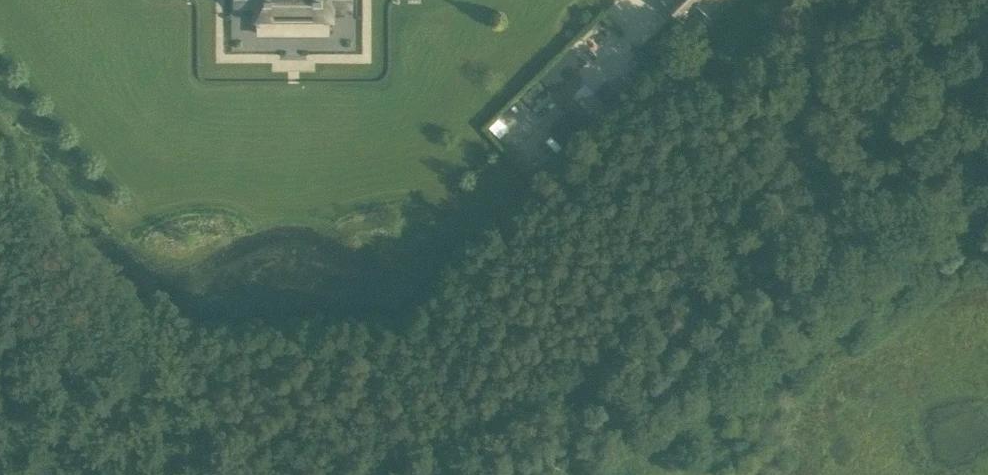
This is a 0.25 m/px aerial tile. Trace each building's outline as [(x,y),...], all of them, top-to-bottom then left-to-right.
[(235,8),(255,8),(255,21),(330,21),(331,8),(350,8),(350,0),(235,0),(235,8)] [(665,0),(682,17),(697,3),(707,13),(720,0),(665,0)] [(580,105),(590,117),(603,105),(592,94),(580,105)]
